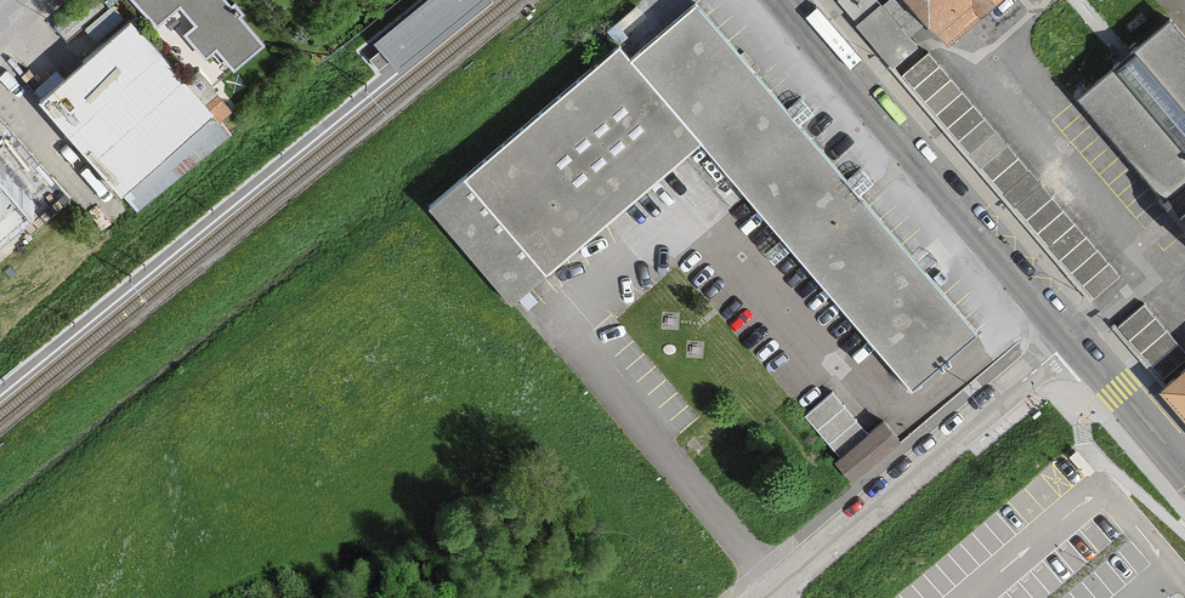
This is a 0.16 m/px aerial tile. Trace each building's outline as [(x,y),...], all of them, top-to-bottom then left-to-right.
[(156,24),(179,4),(194,22),(185,30),(205,53),(215,45),(234,68),(266,42),(232,0),(136,0),(156,24)] [(881,0),(880,0),(840,0),(843,3),(853,16),(857,20),(881,0)] [(882,2),(881,0),(857,20),(864,29),(894,64),(918,44),(909,33),(882,2)] [(915,0),(885,0),(882,2),(909,33),(929,16),(915,0)] [(929,16),(948,39),(994,0),(915,0),(929,16)] [(692,1),(627,56),(700,143),(910,391),(976,336),(692,1)] [(130,15),(40,91),(121,185),(211,108),(205,102),(130,15)] [(1170,16),(1135,45),(1125,54),(1115,63),(1084,89),(1180,201),(1184,207),(1184,33),(1170,16)] [(700,143),(627,56),(619,48),(427,205),(510,304),(700,143)] [(1120,274),(928,51),(902,73),(1093,297),(1120,274)] [(217,91),(205,102),(211,108),(220,119),(233,108),(217,91)] [(10,212),(25,229),(65,194),(0,118),(0,220),(10,212)] [(1117,325),(1162,377),(1184,358),(1184,351),(1143,303),(1117,325)] [(1160,381),(1184,410),(1184,360),(1160,381)] [(867,431),(832,390),(805,414),(839,454),(867,431)] [(883,417),(867,431),(839,454),(835,458),(854,480),(902,439),(883,417)]
